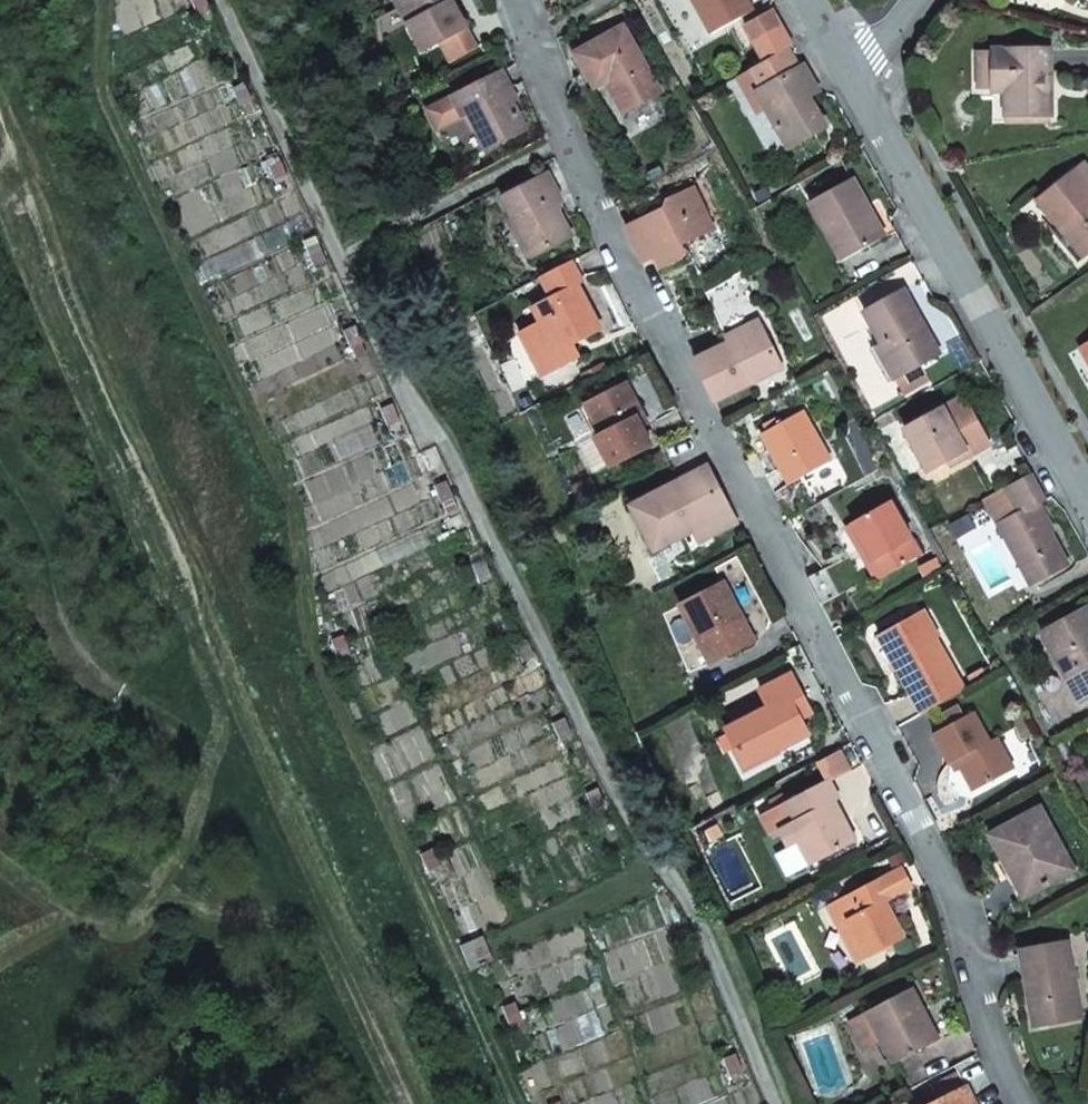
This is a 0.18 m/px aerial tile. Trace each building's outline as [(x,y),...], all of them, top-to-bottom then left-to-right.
[(215,0),(203,0),(208,11),(218,7),(215,0)] [(424,52),(440,43),(450,63),(477,48),(459,14),(451,0),(402,0),(397,3),(424,52)] [(754,11),(748,0),(693,0),(712,34),(754,11)] [(755,42),(782,26),(772,9),(745,25),(755,42)] [(627,112),(660,93),(623,27),(576,54),(585,70),(595,87),(604,82),(609,79),(627,112)] [(757,92),(788,148),(825,128),(817,113),(809,97),(804,89),(813,83),(804,65),(800,68),(788,49),(738,77),(744,87),(757,92)] [(980,92),(992,92),(992,49),(980,50),(980,92)] [(1050,49),(992,49),(992,92),(1009,92),(1005,116),(1051,115),(1051,104),(1050,93),(1047,93),(1047,75),(1050,75),(1050,49)] [(511,89),(502,72),(428,110),(438,130),(469,113),(488,150),(526,130),(518,113),(509,96),(511,89)] [(622,115),(627,112),(609,79),(604,82),(622,115)] [(263,100),(253,82),(244,87),(253,105),(263,100)] [(809,97),(818,92),(813,83),(804,89),(809,97)] [(992,92),(992,123),(1051,123),(1051,115),(1005,116),(1009,92),(992,92)] [(279,165),(287,183),(297,178),(289,161),(279,165)] [(1037,200),(1060,228),(1054,233),(1078,263),(1087,255),(1087,186),(1075,169),(1037,200)] [(533,257),(572,237),(562,219),(553,201),(560,197),(548,174),(503,198),(533,257)] [(852,179),(809,203),(841,262),(880,240),(864,210),(869,207),(861,193),(852,179)] [(663,205),(625,224),(625,225),(643,262),(657,255),(662,266),(672,263),(682,259),(685,251),(683,245),(714,228),(694,184),(666,197),(663,205)] [(864,210),(880,240),(885,237),(869,207),(864,210)] [(336,262),(328,244),(318,248),(325,266),(336,262)] [(588,337),(601,330),(589,308),(578,285),(583,282),(571,262),(543,277),(553,296),(534,306),(542,321),(528,328),(541,352),(533,356),(544,376),(581,357),(571,338),(579,334),(588,337)] [(904,374),(940,354),(922,322),(904,290),(865,312),(882,344),(876,347),(885,362),(894,356),(904,374)] [(730,343),(761,327),(757,320),(726,336),(730,343)] [(372,342),(363,325),(353,330),(362,348),(372,342)] [(748,385),(782,368),(761,327),(695,361),(715,401),(748,385)] [(541,352),(528,328),(521,332),(533,356),(541,352)] [(895,379),(904,374),(894,356),(885,362),(895,379)] [(625,384),(585,405),(601,435),(595,438),(610,467),(651,445),(641,427),(637,418),(643,415),(634,399),(625,384)] [(968,457),(989,445),(976,421),(963,397),(905,430),(928,471),(947,461),(965,451),(968,457)] [(389,410),(398,427),(408,422),(399,405),(389,410)] [(789,485),(831,461),(803,410),(761,434),(775,460),(789,485)] [(637,418),(641,427),(647,424),(643,415),(637,418)] [(950,466),(968,457),(965,451),(947,461),(950,466)] [(708,467),(700,471),(712,492),(719,489),(708,467)] [(632,506),(655,551),(694,531),(705,525),(711,536),(724,529),(737,523),(719,489),(712,492),(700,471),(632,506)] [(985,500),(1023,568),(1030,564),(1038,580),(1068,565),(1051,535),(1035,506),(1047,500),(1032,473),(985,500)] [(450,504),(442,486),(432,491),(440,509),(450,504)] [(878,581),(920,556),(889,502),(870,513),(852,523),(874,561),(868,564),(878,581)] [(868,564),(874,561),(852,523),(846,527),(868,564)] [(711,536),(705,525),(694,531),(700,542),(711,536)] [(1031,584),(1038,580),(1030,564),(1023,568),(1031,584)] [(710,664),(754,640),(739,612),(725,583),(680,606),(710,664)] [(1078,612),(1087,629),(1087,606),(1078,612)] [(940,636),(925,611),(914,617),(935,653),(943,649),(937,638),(940,636)] [(1087,695),(1087,629),(1078,612),(1042,633),(1080,700),(1087,695)] [(896,627),(879,636),(922,713),(965,689),(943,649),(935,653),(914,617),(896,627)] [(352,659),(344,641),(334,646),(342,663),(352,659)] [(539,660),(530,643),(520,648),(529,665),(539,660)] [(806,716),(812,713),(792,674),(760,691),(769,707),(727,729),(746,767),(808,735),(800,719),(806,716)] [(974,791),(1015,769),(997,737),(990,741),(973,711),(933,734),(950,764),(958,760),(966,775),(974,791)] [(558,728),(568,744),(578,738),(568,722),(558,728)] [(843,748),(818,760),(829,780),(853,768),(843,748)] [(812,864),(855,842),(834,802),(839,799),(834,790),(829,780),(788,802),(761,814),(771,833),(780,829),(790,847),(800,842),(812,864)] [(592,797),(601,814),(611,808),(602,791),(592,797)] [(1015,821),(989,835),(1010,873),(1015,870),(1029,895),(1075,870),(1040,807),(1015,821)] [(800,842),(790,847),(777,854),(789,876),(812,864),(800,842)] [(425,858),(433,876),(443,871),(435,854),(425,858)] [(892,898),(913,887),(903,867),(882,879),(892,898)] [(1029,895),(1015,870),(1010,873),(1005,876),(1019,901),(1029,895)] [(882,879),(828,907),(838,926),(848,921),(867,957),(905,937),(896,919),(886,901),(892,898),(882,879)] [(867,957),(848,921),(838,926),(857,962),(867,957)] [(1068,942),(1020,950),(1035,1026),(1058,1022),(1082,1017),(1068,942)] [(682,953),(690,971),(700,967),(693,949),(682,953)] [(866,1012),(893,1064),(900,1060),(914,1087),(931,1078),(918,1051),(940,1039),(926,1013),(913,987),(866,1012)] [(516,1025),(509,1007),(499,1012),(506,1030),(516,1025)] [(881,1041),(866,1012),(848,1021),(863,1051),(881,1041)] [(723,1058),(730,1077),(741,1072),(733,1053),(723,1058)] [(961,1073),(932,1088),(938,1101),(968,1086),(961,1073)] [(932,1103),(977,1103),(968,1086),(938,1101),(932,1103)]
